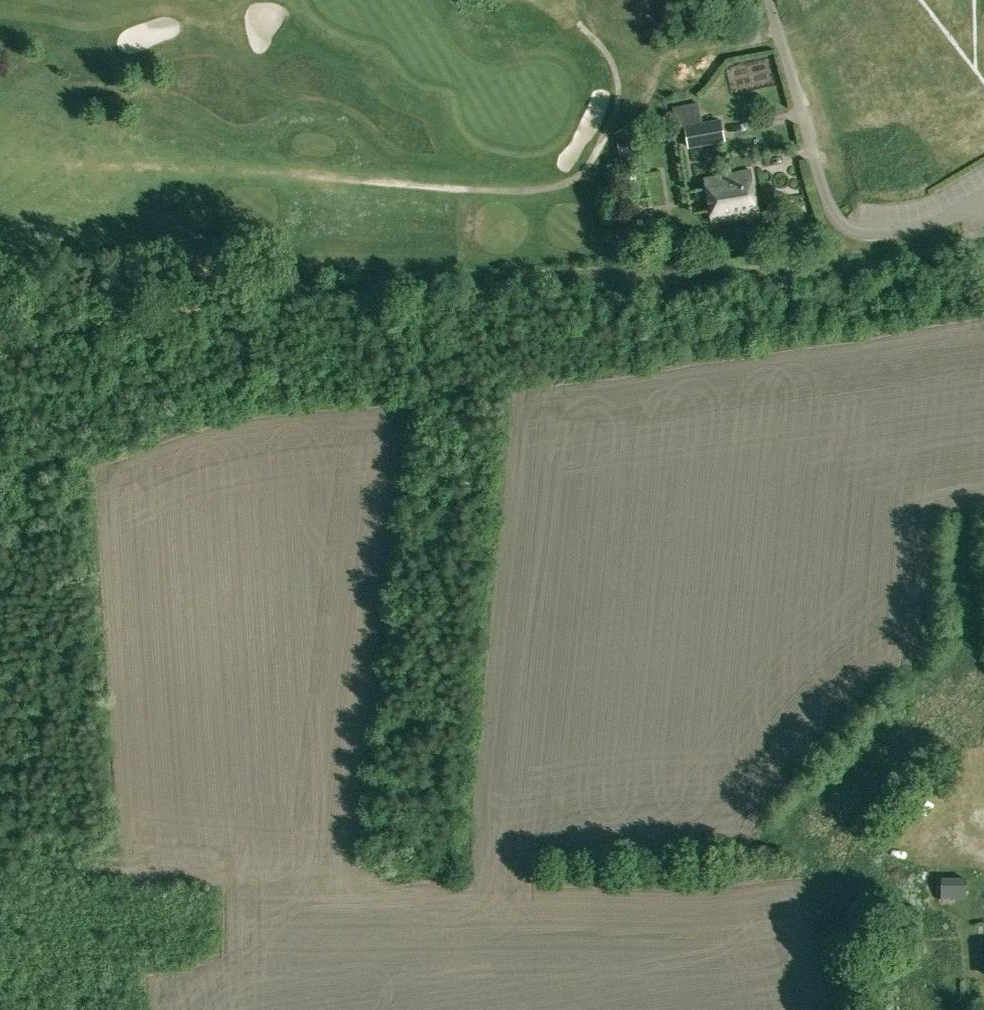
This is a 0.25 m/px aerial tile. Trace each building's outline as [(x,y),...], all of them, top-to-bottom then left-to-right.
[(698,102),(673,107),(677,128),(683,126),(702,123),(698,102)] [(688,148),(724,141),(720,119),(702,123),(683,126),(688,148)] [(704,178),(711,221),(758,216),(750,170),(704,178)] [(935,882),(935,902),(948,902),(948,891),(971,891),(971,880),(947,880),(947,882),(935,882)]
